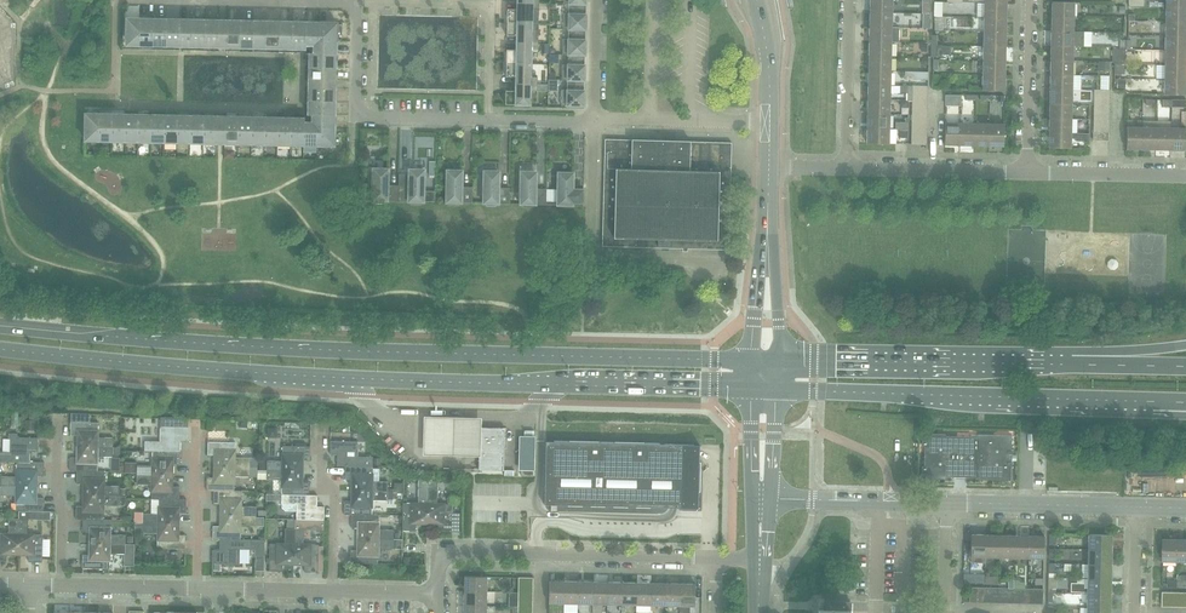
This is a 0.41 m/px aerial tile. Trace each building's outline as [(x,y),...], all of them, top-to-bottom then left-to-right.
[(869,12),(892,13),(893,0),(870,0),(869,12)] [(1052,1),(1051,16),(1074,17),(1074,2),(1052,1)] [(539,2),(519,2),(519,9),(507,9),(507,22),(532,23),(539,23),(539,2)] [(1007,3),(984,2),(983,17),(1006,18),(1007,3)] [(569,3),(569,4),(569,14),(563,13),(563,29),(569,29),(585,29),(586,4),(569,3)] [(1165,7),(1165,21),(1185,22),(1185,7),(1165,7)] [(956,23),(973,23),(973,11),(956,11),(956,23)] [(892,13),(869,12),(869,27),(892,27),(892,13)] [(1074,17),(1051,16),(1051,31),(1074,31),(1074,17)] [(1006,18),(983,17),(983,31),(1006,32),(1006,18)] [(127,18),(126,40),(140,40),(140,18),(127,18)] [(153,19),(140,18),(140,40),(153,41),(153,19)] [(166,19),(153,19),(153,41),(166,41),(166,19)] [(180,19),(166,19),(166,41),(179,41),(180,19)] [(193,19),(180,19),(179,41),(192,42),(193,19)] [(206,20),(193,19),(192,42),(205,42),(206,20)] [(219,20),(206,20),(205,42),(219,42),(219,20)] [(241,20),(227,20),(227,42),(240,43),(241,20)] [(254,21),(241,20),(240,43),(253,43),(254,21)] [(267,21),(254,21),(253,43),(266,43),(267,21)] [(280,21),(267,21),(266,43),(279,43),(280,21)] [(293,22),(280,21),(279,43),(292,44),(293,22)] [(1165,21),(1165,36),(1185,36),(1185,22),(1165,21)] [(306,22),(293,22),(292,44),(306,44),(306,22)] [(319,22),(306,22),(306,44),(314,44),(319,40),(319,22)] [(337,22),(319,22),(319,40),(337,40),(337,22)] [(532,23),(507,22),(507,36),(518,36),(518,43),(538,43),(539,23),(532,23)] [(892,27),(869,27),(869,42),(892,42),(892,27)] [(569,29),(568,39),(562,39),(562,54),(568,55),(568,54),(585,55),(585,29),(569,29)] [(1006,32),(983,31),(983,46),(1006,47),(1006,32)] [(1074,31),(1051,31),(1051,45),(1073,46),(1083,46),(1083,32),(1074,31)] [(1165,36),(1164,50),(1185,51),(1185,36),(1165,36)] [(337,40),(319,40),(314,44),(314,53),(336,53),(337,40)] [(892,42),(869,42),(868,56),(891,56),(892,42)] [(538,43),(518,43),(518,50),(506,49),(506,63),(531,63),(531,50),(538,50),(538,43)] [(1073,46),(1051,45),(1050,60),(1073,60),(1073,46)] [(1006,47),(983,46),(982,61),(1005,61),(1006,47)] [(1124,64),(1125,50),(1113,50),(1112,62),(1115,64),(1124,64)] [(1164,50),(1164,65),(1185,65),(1185,51),(1164,50)] [(336,53),(314,53),(314,66),(336,67),(336,53)] [(568,54),(568,55),(568,64),(562,64),(562,80),(567,80),(584,80),(585,55),(568,54)] [(891,56),(868,56),(868,71),(891,71),(891,56)] [(1073,60),(1050,60),(1050,75),(1073,75),(1073,60)] [(1005,61),(982,61),(982,75),(1005,76),(1005,61)] [(531,63),(506,63),(506,76),(517,77),(517,83),(537,84),(537,77),(531,77),(531,63)] [(1115,64),(1114,74),(1124,74),(1124,64),(1115,64)] [(1164,65),(1164,80),(1185,80),(1185,65),(1164,65)] [(336,67),(314,66),(314,80),(336,80),(336,67)] [(891,71),(868,71),(868,85),(891,86),(891,71)] [(1005,76),(982,75),(982,90),(1005,91),(1005,76)] [(1073,75),(1050,75),(1049,89),(1072,90),(1073,75)] [(567,80),(567,90),(561,90),(561,105),(583,106),(583,107),(584,107),(584,80),(567,80)] [(1164,80),(1163,94),(1185,95),(1185,80),(1164,80)] [(537,84),(517,83),(517,90),(505,90),(505,104),(530,105),(530,91),(537,91),(537,84)] [(891,86),(868,85),(867,99),(890,100),(891,86)] [(336,88),(313,87),(313,101),(335,101),(336,88)] [(938,99),(952,100),(952,89),(939,88),(938,99)] [(1072,90),(1049,89),(1049,104),(1072,104),(1072,90)] [(890,100),(867,99),(867,114),(890,115),(890,100)] [(1172,99),(1172,106),(1185,107),(1185,99),(1172,99)] [(335,101),(313,101),(313,114),(335,115),(335,101)] [(1072,104),(1049,104),(1049,118),(1072,119),(1072,104)] [(335,115),(313,114),(313,123),(317,127),(335,128),(335,115)] [(890,115),(867,114),(867,128),(890,129),(890,115)] [(99,118),(85,118),(85,140),(98,140),(99,118)] [(112,119),(99,118),(98,140),(111,141),(112,119)] [(1072,119),(1049,118),(1048,133),(1071,133),(1072,119)] [(125,119),(112,119),(111,141),(125,141),(125,119)] [(138,119),(125,119),(125,141),(138,141),(138,119)] [(151,119),(138,119),(138,141),(151,142),(151,119)] [(164,120),(151,119),(151,142),(164,142),(164,120)] [(177,120),(164,120),(164,142),(177,142),(177,120)] [(190,120),(177,120),(177,142),(190,142),(190,120)] [(203,121),(190,120),(190,142),(203,143),(203,121)] [(217,121),(203,121),(203,143),(217,143),(217,121)] [(238,121),(225,121),(224,143),(238,143),(238,121)] [(251,122),(238,121),(238,143),(251,144),(251,122)] [(265,122),(251,122),(251,144),(264,144),(265,122)] [(278,122),(265,122),(264,144),(277,144),(278,122)] [(291,122),(278,122),(277,144),(290,145),(291,122)] [(304,123),(291,122),(290,145),(303,145),(304,123)] [(945,122),(944,145),(960,145),(960,123),(945,122)] [(313,123),(304,123),(303,145),(316,145),(317,127),(313,123)] [(975,123),(960,123),(960,145),(974,146),(975,123)] [(989,123),(975,123),(974,146),(988,146),(989,123)] [(1004,124),(989,123),(988,146),(1003,146),(1004,124)] [(1127,126),(1126,149),(1141,149),(1141,127),(1127,126)] [(335,128),(317,127),(316,145),(334,146),(335,128)] [(1156,127),(1141,127),(1141,149),(1156,150),(1156,127)] [(1171,127),(1156,127),(1156,150),(1170,150),(1171,127)] [(1185,128),(1171,127),(1170,150),(1185,151),(1185,128)] [(890,129),(867,128),(866,143),(889,144),(890,129)] [(1108,133),(1093,132),(1093,140),(1108,141),(1108,133)] [(1088,133),(1071,133),(1048,133),(1048,147),(1071,148),(1071,139),(1075,139),(1075,141),(1088,142),(1088,133)] [(605,139),(605,149),(602,246),(683,248),(682,251),(688,251),(688,248),(729,250),(732,143),(605,139)] [(1108,141),(1093,140),(1093,148),(1108,149),(1108,141)] [(371,198),(371,163),(352,163),(352,198),(371,198)] [(388,171),(373,171),(372,201),(375,201),(375,203),(384,203),(384,201),(398,201),(398,185),(388,185),(388,171)] [(409,186),(398,185),(398,201),(412,202),(412,204),(420,204),(420,202),(424,202),(424,172),(409,172),(409,186)] [(447,172),(446,202),(449,202),(449,205),(458,205),(458,203),(472,203),(472,187),(462,187),(462,173),(447,172)] [(499,174),(484,173),(483,203),(486,203),(486,206),(495,206),(495,203),(509,204),(509,188),(499,188),(499,174)] [(521,174),(520,203),(520,204),(523,204),(523,206),(532,207),(532,204),(546,204),(546,189),(536,188),(536,174),(521,174)] [(573,175),(558,175),(557,205),(561,205),(561,207),(569,207),(569,205),(583,205),(584,189),(573,189),(573,175)] [(78,435),(77,446),(113,447),(113,438),(98,437),(98,422),(84,422),(84,413),(71,413),(70,435),(78,435)] [(144,450),(153,451),(153,450),(180,451),(180,440),(188,440),(188,427),(179,426),(179,417),(161,417),(160,441),(145,441),(144,450)] [(480,420),(422,419),(421,456),(479,458),(479,427),(480,420)] [(478,470),(504,470),(504,464),(505,428),(479,427),(479,458),(478,464),(478,470)] [(17,462),(17,461),(30,462),(30,451),(37,451),(38,438),(36,438),(17,437),(18,434),(9,433),(9,438),(11,438),(10,452),(0,452),(0,462),(17,462)] [(1010,480),(1011,435),(977,434),(977,437),(945,436),(945,434),(922,433),(922,446),(924,446),(924,466),(922,466),(921,478),(944,479),(944,476),(976,477),(976,479),(1010,480)] [(535,436),(519,435),(518,470),(521,470),(533,470),(535,470),(535,436)] [(337,466),(345,466),(372,466),(373,457),(357,456),(358,442),(330,441),(330,454),(337,455),(337,466)] [(546,441),(544,504),(560,505),(568,505),(582,505),(582,506),(591,506),(591,505),(605,506),(613,506),(628,506),(628,507),(636,507),(636,506),(650,507),(659,507),(673,507),(689,508),(689,507),(689,491),(700,491),(701,462),(697,462),(698,455),(698,446),(700,446),(700,444),(660,444),(660,443),(645,443),(614,442),(599,442),(569,441),(554,441),(546,441)] [(215,455),(214,466),(250,467),(257,467),(258,458),(250,458),(235,457),(235,442),(208,442),(207,455),(215,455)] [(69,471),(77,471),(77,470),(97,471),(97,456),(113,457),(113,447),(77,446),(77,457),(70,457),(69,471)] [(267,461),(267,470),(302,471),(303,460),(310,460),(310,446),(283,446),(283,461),(267,461)] [(137,465),(136,474),(172,475),(173,464),(180,464),(180,451),(153,450),(153,451),(152,465),(137,465)] [(36,487),(37,475),(44,476),(44,462),(30,462),(17,461),(17,462),(17,477),(2,476),(2,473),(0,473),(0,486),(36,487)] [(206,491),(214,491),(234,491),(234,476),(250,477),(250,467),(214,466),(214,477),(207,477),(206,491)] [(352,479),(352,490),(388,491),(388,481),(372,481),(372,466),(345,466),(345,479),(352,479)] [(84,484),(83,495),(119,496),(119,486),(104,486),(104,471),(97,471),(77,470),(77,471),(76,484),(84,484)] [(282,479),(282,495),(309,496),(309,495),(309,482),(302,482),(302,471),(267,470),(267,479),(282,479)] [(151,499),(158,499),(179,499),(179,486),(172,486),(172,475),(136,474),(136,484),(152,484),(151,499)] [(416,524),(427,524),(429,478),(419,478),(418,503),(403,503),(402,531),(416,531),(416,524)] [(429,478),(427,524),(438,524),(438,531),(452,532),(459,532),(460,513),(452,512),(452,504),(437,503),(438,479),(429,478)] [(0,486),(0,498),(2,498),(2,495),(16,496),(16,510),(19,510),(43,511),(43,498),(36,497),(36,487),(0,486)] [(344,514),(351,515),(351,514),(369,515),(369,514),(369,500),(387,501),(387,500),(393,500),(393,491),(388,491),(352,490),(352,501),(344,501),(344,514)] [(221,504),(220,515),(256,515),(256,506),(241,506),(241,491),(234,491),(214,491),(213,504),(221,504)] [(76,519),(83,519),(103,520),(103,519),(104,505),(124,505),(124,504),(126,504),(126,496),(83,495),(83,506),(76,506),(76,519)] [(309,496),(282,495),(281,507),(285,511),(296,511),(296,519),(324,520),(324,506),(317,506),(317,495),(309,495),(309,496)] [(143,513),(142,523),(178,524),(179,513),(186,513),(186,499),(179,499),(158,499),(158,514),(143,513)] [(358,528),(358,538),(394,539),(394,530),(376,529),(377,514),(369,514),(369,515),(351,514),(351,515),(351,527),(358,528)] [(213,539),(220,539),(240,539),(241,525),(256,525),(256,515),(220,515),(220,526),(213,526),(213,539)] [(18,554),(19,519),(9,518),(9,534),(0,534),(0,561),(6,561),(7,554),(18,554)] [(19,519),(18,554),(29,554),(28,562),(42,562),(42,560),(43,534),(28,534),(28,519),(19,519)] [(90,532),(90,543),(125,544),(126,535),(110,535),(111,519),(103,519),(103,520),(83,519),(83,532),(90,532)] [(178,524),(142,523),(142,532),(158,533),(157,548),(185,548),(185,535),(178,535),(178,524)] [(285,564),(293,564),(294,528),(285,528),(284,543),(269,543),(269,556),(269,571),(282,571),(283,564),(285,564)] [(294,528),(293,564),(301,564),(305,564),(304,572),(318,572),(319,544),(304,544),(304,529),(294,528)] [(970,557),(985,557),(986,534),(971,534),(970,557)] [(985,557),(1000,558),(1001,535),(986,534),(985,557)] [(1089,534),(1088,550),(1111,550),(1111,535),(1089,534)] [(1000,558),(1014,558),(1015,535),(1001,535),(1000,558)] [(1014,558),(1029,558),(1030,535),(1015,535),(1014,558)] [(1030,535),(1029,558),(1044,559),(1044,536),(1030,535)] [(394,539),(358,538),(358,550),(350,549),(350,563),(378,564),(378,549),(394,549),(394,539)] [(220,539),(220,549),(212,549),(212,563),(240,564),(240,549),(255,549),(255,555),(257,555),(264,556),(265,540),(240,539),(220,539)] [(1163,561),(1178,562),(1179,539),(1164,539),(1163,561)] [(125,544),(90,543),(89,554),(82,554),(82,567),(82,568),(83,568),(109,569),(110,554),(125,554),(125,544)] [(1088,550),(1088,564),(1111,565),(1111,550),(1088,550)] [(1088,564),(1088,579),(1110,580),(1111,565),(1088,564)] [(979,580),(993,580),(993,571),(980,570),(979,580)] [(464,576),(464,590),(487,591),(487,576),(464,576)] [(1070,593),(1087,593),(1110,594),(1110,580),(1088,579),(1087,589),(1084,589),(1084,584),(1070,584),(1070,593)] [(549,603),(563,603),(563,581),(549,580),(549,603)] [(563,603),(577,604),(578,581),(563,581),(563,603)] [(577,604),(592,604),(593,581),(578,581),(577,604)] [(592,604),(607,604),(607,582),(593,581),(592,604)] [(607,604),(621,605),(622,582),(607,582),(607,604)] [(621,605),(636,605),(637,582),(622,582),(621,605)] [(636,605),(651,605),(651,583),(637,582),(636,605)] [(651,605),(665,606),(666,583),(651,583),(651,605)] [(665,606),(680,606),(680,583),(666,583),(665,606)] [(680,583),(680,606),(695,606),(695,596),(695,583),(680,583)] [(969,602),(977,602),(978,587),(970,587),(969,602)] [(1006,603),(1013,603),(1014,588),(1006,588),(1006,603)] [(1035,589),(1035,604),(1043,604),(1043,589),(1035,589)] [(464,590),(464,605),(486,605),(487,591),(464,590)] [(1162,607),(1171,607),(1171,592),(1162,592),(1162,607)] [(1087,593),(1087,608),(1110,608),(1110,594),(1087,593)] [(819,612),(846,612),(846,611),(850,611),(850,610),(849,610),(849,603),(850,603),(850,602),(847,602),(847,603),(839,602),(824,602),(824,603),(826,603),(825,610),(818,610),(819,610),(819,612)] [(463,612),(486,612),(486,605),(464,605),(463,612)]
